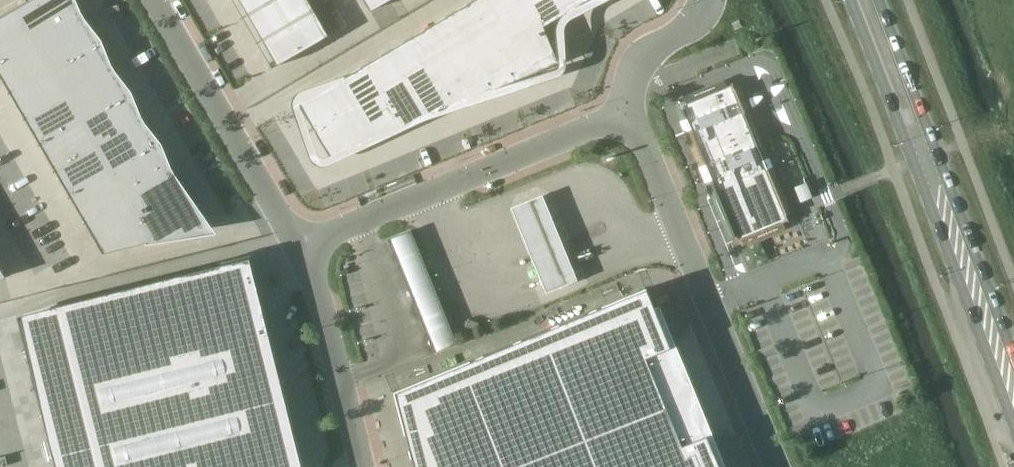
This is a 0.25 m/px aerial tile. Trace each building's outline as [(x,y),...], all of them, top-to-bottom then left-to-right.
[(0,17),(0,79),(101,253),(203,229),(70,0),(29,0),(0,17)] [(275,65),(327,36),(306,0),(237,0),(275,65)] [(298,105),(329,156),(556,63),(541,27),(586,0),(474,0),(298,105)] [(368,11),(388,0),(362,0),(368,11)] [(679,104),(735,240),(786,219),(730,83),(679,104)] [(541,196),(510,208),(545,294),(576,281),(541,196)] [(23,312),(62,466),(305,466),(251,255),(23,312)] [(437,296),(429,278),(406,288),(414,306),(437,296)] [(392,392),(411,466),(721,466),(654,304),(650,306),(643,290),(392,392)] [(465,320),(462,326),(473,330),(475,324),(465,320)]
